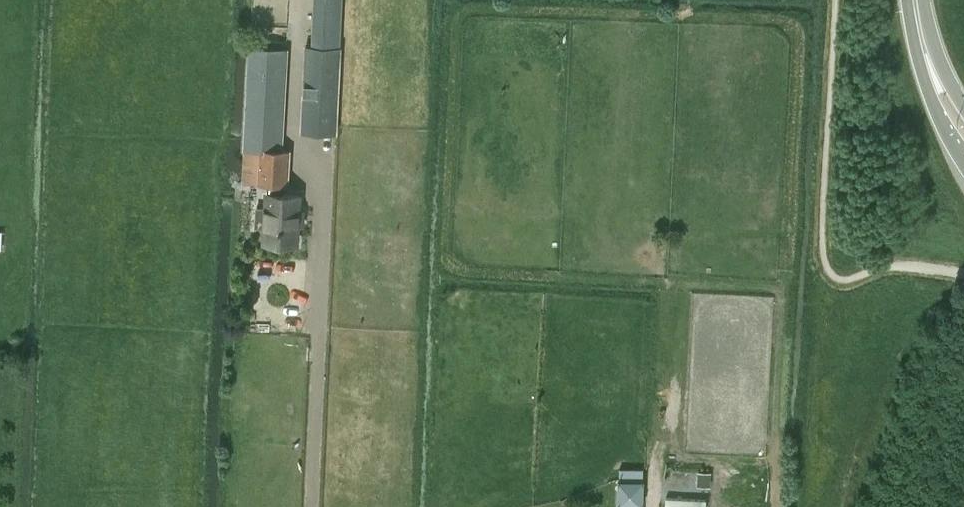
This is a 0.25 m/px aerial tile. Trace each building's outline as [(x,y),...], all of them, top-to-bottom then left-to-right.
[(302,131),(335,133),(340,47),(342,0),(316,0),(314,46),(306,45),(302,131)] [(251,46),(245,148),(260,149),(258,181),(270,182),(283,183),(288,183),(289,150),(281,149),(287,48),(251,46)] [(257,206),(256,226),(265,226),(265,241),(297,243),(300,194),(283,193),(283,183),(270,182),(269,192),(267,192),(267,207),(257,206)]
